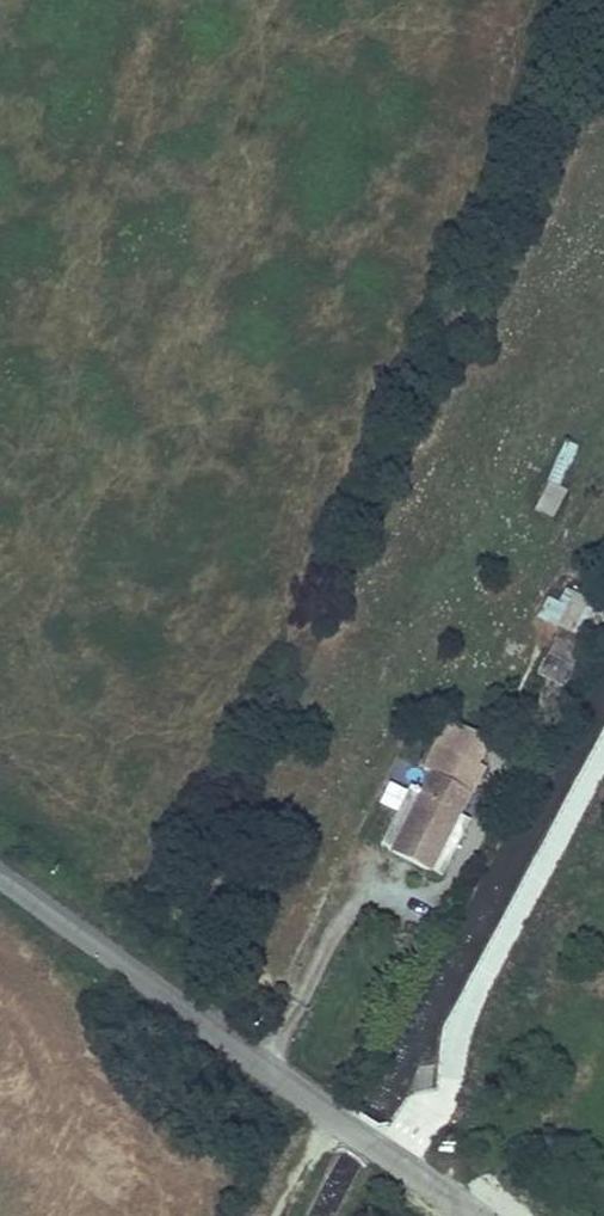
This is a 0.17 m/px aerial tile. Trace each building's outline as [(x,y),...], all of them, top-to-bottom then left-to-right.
[(553,520),(567,491),(558,487),(577,448),(564,442),(532,510),(553,520)] [(563,629),(590,643),(599,648),(603,639),(603,609),(580,596),(563,629)] [(563,629),(540,675),(566,689),(590,643),(563,629)] [(417,785),(401,814),(413,820),(397,849),(396,850),(435,872),(436,870),(464,817),(475,796),(471,793),(475,789),(469,785),(489,748),(462,734),(509,649),(523,658),(529,648),(510,636),(501,651),(489,645),(425,769),(436,777),(427,791),(417,785)] [(401,814),(386,843),(397,849),(413,820),(401,814)] [(474,822),(464,817),(436,870),(445,875),(474,822)]
